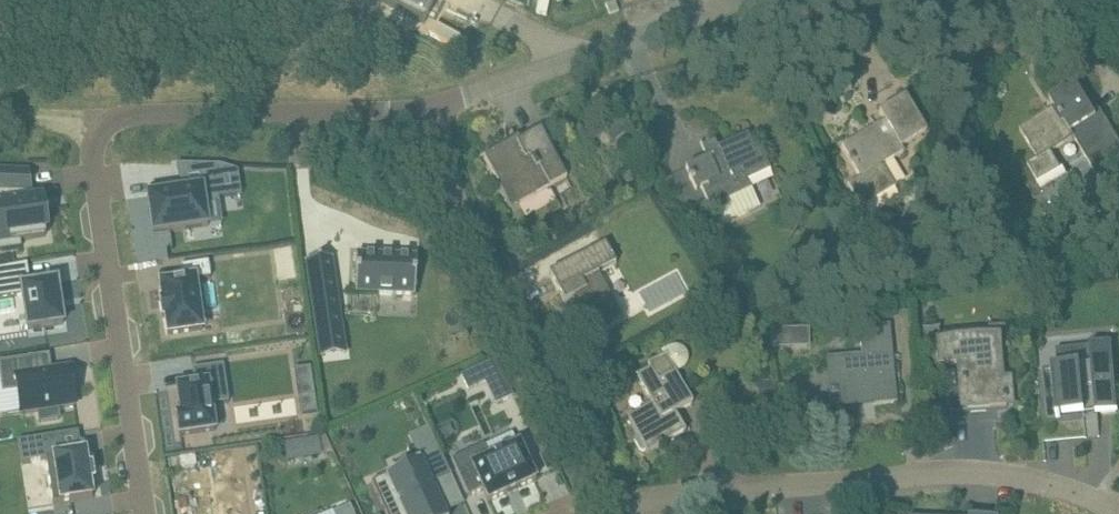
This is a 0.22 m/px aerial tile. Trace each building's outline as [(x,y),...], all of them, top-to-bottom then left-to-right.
[(1039,160),(1029,167),(1039,183),(1062,169),(1051,153),(1076,138),(1107,188),(1118,180),(1118,141),(1100,110),(1095,114),(1075,81),(1049,97),(1056,107),(1020,129),(1039,160)] [(842,147),(848,157),(860,178),(848,185),(861,208),(895,186),(883,164),(904,152),(901,147),(927,132),(906,96),(879,112),(885,121),(842,147)] [(552,148),(541,129),(506,148),(504,144),(484,155),(498,179),(503,177),(513,196),(546,178),(550,186),(558,181),(568,175),(552,148)] [(771,170),(761,148),(756,150),(748,134),(717,148),(719,153),(686,168),(697,191),(703,187),(712,207),(753,188),(749,180),(771,170)] [(148,194),(153,233),(209,225),(205,199),(242,193),(238,169),(220,164),(178,163),(181,189),(148,194)] [(22,247),(21,240),(46,236),(42,208),(35,209),(29,169),(0,168),(0,250),(22,247)] [(631,187),(640,176),(632,169),(623,180),(631,187)] [(594,332),(604,327),(622,317),(598,272),(617,262),(607,243),(550,273),(565,301),(575,296),(594,332)] [(357,255),(357,294),(417,294),(417,256),(357,255)] [(321,357),(346,354),(333,257),(308,261),(321,357)] [(169,333),(203,328),(195,278),(211,276),(208,261),(181,266),(183,278),(161,282),(163,300),(161,300),(163,315),(166,315),(169,333)] [(0,267),(0,297),(23,294),(28,328),(64,323),(57,281),(31,285),(27,263),(0,267)] [(831,357),(834,382),(834,389),(830,389),(831,405),(859,403),(859,399),(875,398),(875,405),(898,403),(893,351),(889,351),(886,324),(859,327),(861,353),(831,357)] [(967,409),(1007,405),(1001,333),(936,337),(938,363),(963,362),(967,409)] [(772,334),(772,345),(784,345),(784,334),(772,334)] [(1096,412),(1118,410),(1112,341),(1090,343),(1092,367),(1057,370),(1061,416),(1085,413),(1084,410),(1096,409),(1096,412)] [(637,376),(652,403),(628,417),(638,435),(636,436),(635,440),(641,449),(645,450),(646,450),(648,453),(686,432),(679,418),(676,420),(673,414),(693,403),(689,394),(676,371),(685,367),(687,364),(689,359),(688,353),(684,348),(679,346),(673,346),(662,352),(664,355),(656,360),(648,364),(650,369),(637,376)] [(21,412),(38,410),(40,420),(60,418),(59,407),(76,405),(70,367),(51,369),(51,366),(45,367),(43,357),(49,356),(49,354),(0,361),(0,369),(3,391),(18,389),(21,412)] [(477,366),(485,381),(496,404),(516,395),(497,356),(477,366)] [(200,384),(177,387),(182,415),(177,415),(180,436),(216,431),(212,404),(229,401),(224,367),(198,370),(200,384)] [(757,381),(759,400),(776,399),(774,380),(757,381)] [(322,412),(320,399),(302,402),(303,415),(322,412)] [(54,502),(93,496),(91,481),(94,480),(92,466),(89,466),(86,450),(61,454),(57,434),(18,440),(21,462),(47,458),(54,502)] [(321,453),(319,438),(286,444),(288,459),(321,453)] [(493,492),(499,504),(547,483),(531,447),(501,460),(496,448),(463,462),(479,499),(493,492)] [(432,483),(452,474),(440,449),(387,473),(388,474),(372,481),(387,513),(446,513),(432,483)] [(188,492),(216,491),(217,502),(243,501),(241,450),(187,452),(188,492)] [(166,456),(167,465),(182,463),(181,454),(166,456)] [(351,505),(334,512),(335,513),(354,513),(351,505)]
